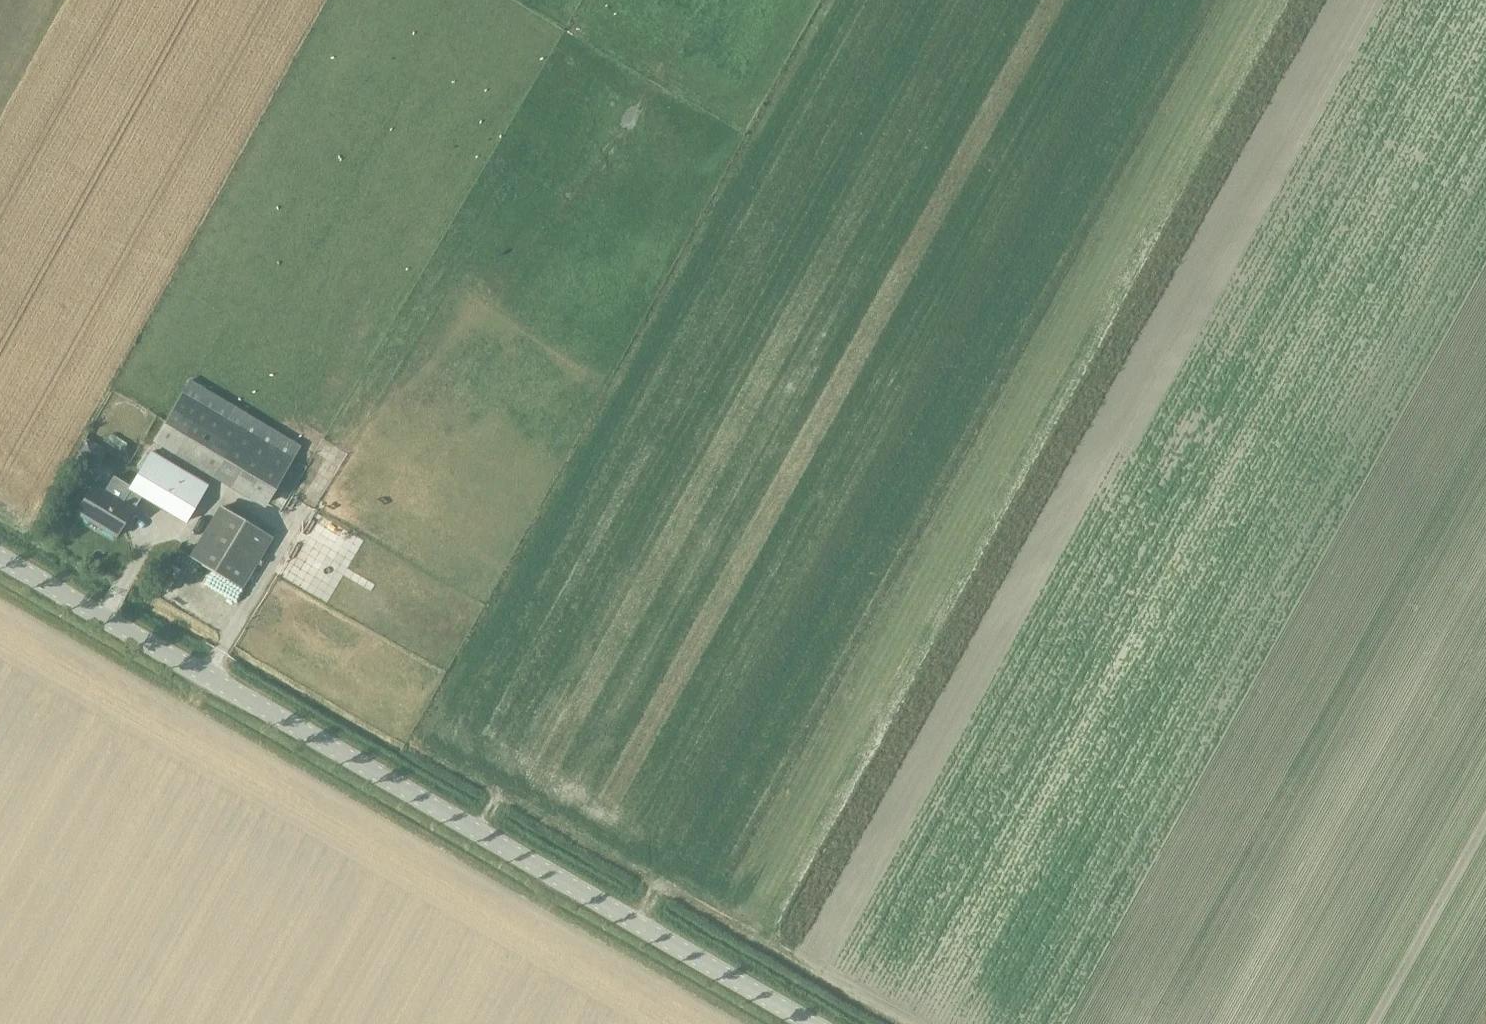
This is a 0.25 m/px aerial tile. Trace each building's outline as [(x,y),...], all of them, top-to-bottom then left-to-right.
[(181,391),(163,420),(151,441),(263,508),(293,457),(257,436),(259,432),(243,423),(241,427),(181,391)] [(149,450),(148,451),(143,448),(137,458),(143,461),(126,490),(127,490),(121,500),(92,483),(73,514),(114,537),(132,507),(132,506),(138,496),(185,523),(207,484),(149,450)] [(268,540),(267,540),(220,512),(189,561),(238,592),(268,540)]
